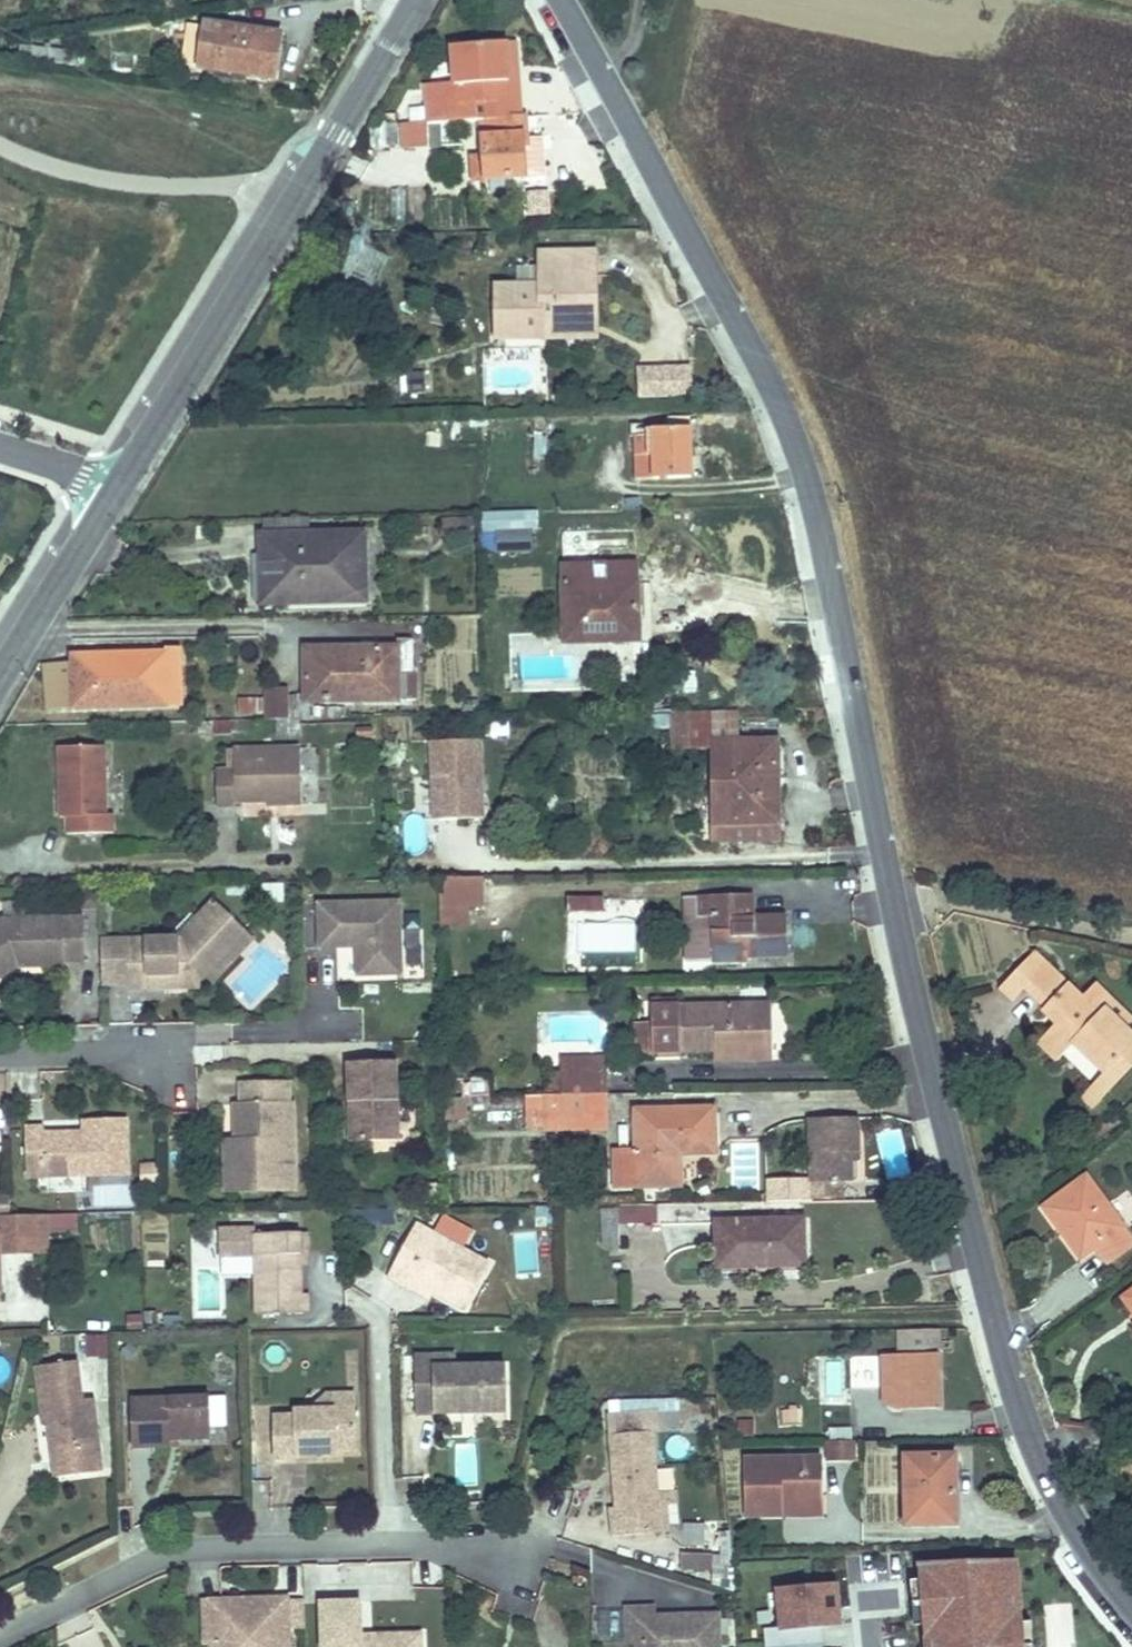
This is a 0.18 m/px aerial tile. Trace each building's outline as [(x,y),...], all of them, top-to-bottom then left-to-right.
[(204,34),(197,74),(268,85),(274,44),(204,34)] [(425,85),(425,119),(442,118),(482,119),(517,119),(518,100),(509,100),(509,42),(457,42),(455,84),(425,85)] [(442,118),(425,119),(422,139),(438,142),(442,118)] [(526,119),(517,119),(482,119),(481,179),(523,179),(526,119)] [(350,290),(387,287),(384,251),(347,254),(350,290)] [(490,337),(538,338),(539,323),(580,323),(582,276),(590,276),(591,254),(535,255),(533,287),(491,286),(490,337)] [(539,323),(538,338),(592,337),(592,322),(580,323),(539,323)] [(635,399),(691,398),(691,365),(634,366),(635,399)] [(632,431),(632,476),(688,477),(688,431),(632,431)] [(534,510),(475,511),(476,530),(494,530),(495,549),(528,549),(527,529),(534,529),(534,510)] [(250,535),(251,566),(266,566),(267,601),(357,599),(354,532),(250,535)] [(632,541),(560,543),(564,631),(612,629),(612,637),(636,636),(632,541)] [(266,566),(251,566),(252,601),(267,601),(266,566)] [(413,693),(412,663),(408,663),(407,640),(396,640),(393,640),(393,643),(394,694),(413,693)] [(393,643),(298,644),(300,696),(394,694),(393,643)] [(65,660),(37,660),(37,704),(160,701),(159,648),(66,650),(65,660)] [(288,688),(262,689),(263,721),(289,720),(288,688)] [(731,706),(662,706),(663,741),(707,739),(708,817),(767,816),(767,732),(731,732),(731,706)] [(476,738),(428,740),(429,817),(478,817),(476,738)] [(99,743),(54,743),(54,814),(61,814),(61,830),(108,829),(108,813),(99,813),(99,743)] [(231,769),(215,769),(215,802),(234,802),(234,797),(298,796),(297,746),(232,747),(231,769)] [(474,874),(433,875),(434,907),(475,906),(474,874)] [(732,894),(699,897),(708,960),(781,950),(775,911),(735,914),(732,894)] [(566,899),(567,915),(603,913),(602,896),(566,899)] [(176,937),(91,939),(93,983),(116,982),(118,985),(118,990),(157,989),(165,989),(171,980),(184,979),(187,976),(189,975),(200,973),(206,978),(244,926),(206,898),(191,917),(201,924),(192,937),(176,937)] [(391,901),(312,903),(313,941),(350,941),(352,975),(394,974),(391,901)] [(201,924),(191,917),(176,937),(192,937),(201,924)] [(10,953),(10,966),(61,965),(61,961),(76,961),(75,919),(0,920),(0,953),(10,953)] [(423,930),(405,929),(404,966),(421,966),(423,930)] [(1017,977),(1031,990),(1065,1023),(1045,1043),(1064,1062),(1068,1057),(1080,1044),(1111,1074),(1131,1052),(1131,1031),(1105,1006),(1113,997),(1101,986),(1088,999),(1040,952),(1017,977)] [(10,966),(10,953),(0,953),(0,973),(10,966)] [(1031,990),(1017,977),(1005,988),(1020,1003),(1031,990)] [(1113,997),(1105,1006),(1131,1031),(1131,1015),(1113,997)] [(744,1058),(752,1057),(752,1039),(769,1040),(769,1019),(756,1019),(755,1004),(683,1005),(685,1048),(742,1047),(744,1058)] [(768,1004),(755,1004),(756,1019),(769,1019),(768,1004)] [(752,1039),(752,1057),(769,1056),(769,1040),(752,1039)] [(1111,1074),(1099,1086),(1088,1097),(1099,1107),(1131,1073),(1131,1052),(1111,1074)] [(390,1063),(340,1065),(342,1142),(393,1141),(390,1063)] [(560,1074),(560,1095),(604,1093),(604,1071),(560,1074)] [(238,1140),(233,1140),(235,1189),(293,1188),(291,1104),(286,1104),(285,1085),(237,1086),(238,1140)] [(604,1093),(560,1095),(559,1118),(605,1116),(604,1093)] [(708,1107),(630,1109),(636,1184),(673,1182),(672,1152),(709,1150),(708,1107)] [(412,1136),(414,1110),(402,1110),(400,1135),(412,1136)] [(808,1114),(809,1178),(838,1179),(839,1179),(847,1179),(847,1148),(856,1147),(857,1114),(808,1114)] [(44,1131),(27,1131),(28,1180),(124,1177),(123,1122),(88,1123),(88,1137),(45,1137),(44,1131)] [(235,1189),(233,1140),(219,1141),(220,1190),(235,1189)] [(136,1165),(139,1187),(159,1185),(156,1162),(136,1165)] [(838,1179),(809,1178),(809,1197),(816,1197),(839,1196),(838,1179)] [(1082,1185),(1041,1215),(1080,1267),(1095,1256),(1105,1270),(1131,1250),(1082,1185)] [(656,1205),(619,1207),(621,1225),(658,1223),(656,1205)] [(50,1213),(48,1233),(75,1234),(76,1215),(50,1213)] [(44,1215),(8,1216),(8,1249),(41,1248),(44,1215)] [(801,1219),(713,1223),(716,1266),(803,1264),(801,1219)] [(615,1223),(598,1223),(599,1259),(616,1259),(615,1223)] [(413,1224),(386,1278),(404,1286),(407,1279),(433,1291),(464,1307),(487,1260),(413,1224)] [(253,1235),(255,1315),(308,1314),(305,1296),(300,1296),(299,1266),(298,1234),(253,1235)] [(222,1275),(198,1275),(199,1310),(223,1309),(222,1275)] [(407,1279),(404,1286),(429,1299),(433,1291),(407,1279)] [(107,1359),(108,1335),(81,1334),(80,1357),(107,1359)] [(441,1362),(441,1352),(421,1353),(423,1411),(512,1409),(511,1361),(457,1362),(441,1362)] [(457,1352),(441,1352),(441,1362),(457,1362),(457,1352)] [(853,1353),(826,1353),(826,1430),(854,1429),(853,1353)] [(887,1353),(887,1368),(906,1368),(906,1407),(942,1408),(944,1353),(887,1353)] [(63,1498),(89,1495),(86,1468),(103,1467),(97,1423),(84,1425),(74,1364),(41,1369),(49,1420),(52,1420),(63,1498)] [(332,1394),(332,1407),(356,1407),(355,1394),(332,1394)] [(212,1400),(139,1402),(140,1452),(174,1451),(174,1439),(213,1437),(212,1400)] [(657,1406),(664,1432),(682,1427),(675,1401),(657,1406)] [(356,1407),(332,1407),(298,1408),(298,1414),(281,1415),(282,1455),(298,1454),(298,1451),(334,1450),(334,1447),(357,1446),(356,1407)] [(609,1532),(642,1531),(642,1503),(655,1503),(652,1432),(614,1434),(616,1504),(609,1505),(609,1532)] [(846,1440),(818,1441),(819,1458),(847,1457),(846,1440)] [(948,1456),(899,1458),(903,1522),(952,1520),(948,1456)] [(746,1515),(781,1514),(781,1497),(819,1496),(819,1458),(744,1461),(746,1515)] [(86,1468),(89,1495),(107,1492),(103,1467),(86,1468)] [(781,1497),(781,1514),(819,1513),(819,1496),(781,1497)] [(642,1503),(642,1531),(667,1530),(666,1503),(655,1503),(642,1503)] [(921,1565),(928,1646),(1022,1646),(1018,1595),(1008,1594),(1005,1564),(921,1565)] [(762,1628),(763,1646),(821,1646),(819,1624),(829,1623),(827,1609),(835,1609),(833,1585),(777,1590),(780,1627),(762,1628)] [(205,1599),(206,1643),(212,1643),(212,1646),(285,1646),(283,1597),(205,1599)] [(292,1631),(303,1630),(303,1601),(291,1601),(292,1631)] [(325,1601),(326,1646),(419,1646),(419,1636),(361,1638),(359,1601),(325,1601)] [(630,1604),(630,1608),(591,1608),(592,1641),(631,1640),(631,1646),(718,1646),(716,1610),(655,1612),(655,1603),(630,1604)]
